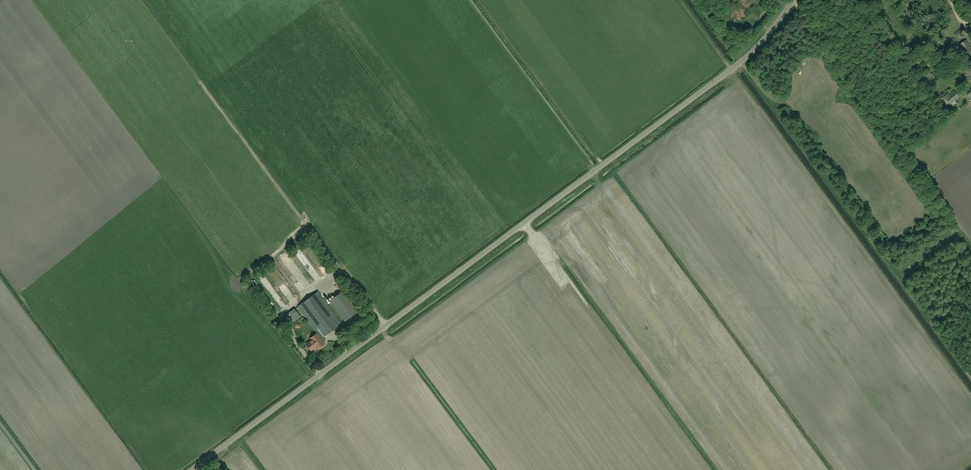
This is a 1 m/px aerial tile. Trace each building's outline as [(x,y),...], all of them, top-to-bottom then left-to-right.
[(970,50),(970,49),(967,42),(960,46),(965,54),(970,50)] [(950,104),(959,97),(954,90),(949,94),(945,97),(950,104)] [(324,265),(320,268),(326,273),(329,270),(324,265)] [(345,321),(360,310),(344,290),(330,301),(345,321)] [(298,306),(317,333),(313,336),(314,338),(306,344),(311,351),(317,346),(318,348),(325,344),(323,342),(326,340),(324,337),(342,323),(318,291),(298,306)] [(291,324),(301,317),(295,309),(285,316),(291,324)]
